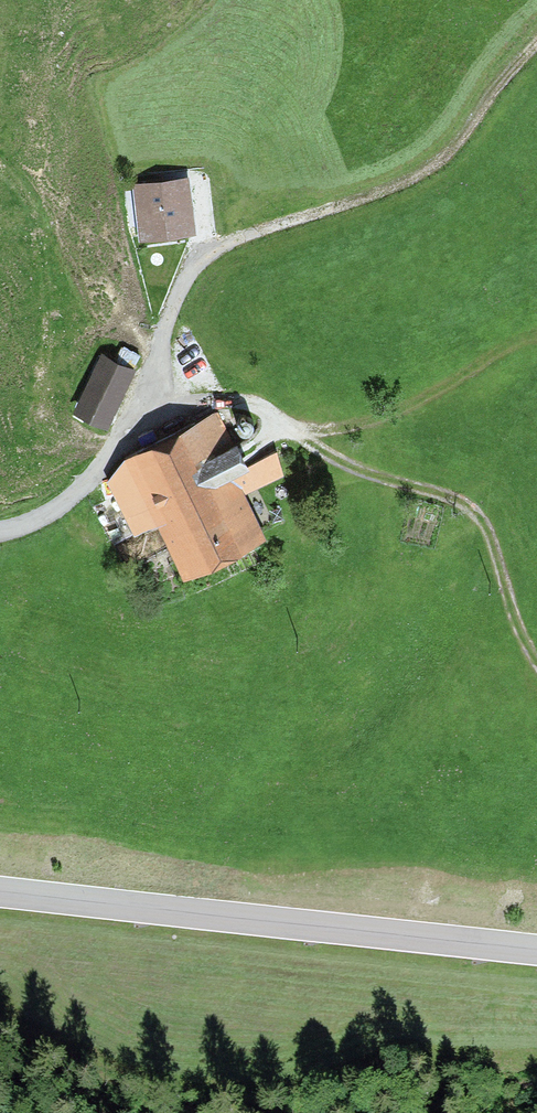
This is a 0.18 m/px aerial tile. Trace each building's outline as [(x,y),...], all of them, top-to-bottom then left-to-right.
[(137,188),(147,243),(203,234),(193,178),(137,188)] [(98,351),(71,406),(115,427),(142,371),(134,367),(140,354),(114,342),(107,356),(98,351)] [(137,460),(202,586),(283,545),(258,496),(292,479),(281,457),(263,466),(252,445),(239,451),(221,416),(137,460)]
